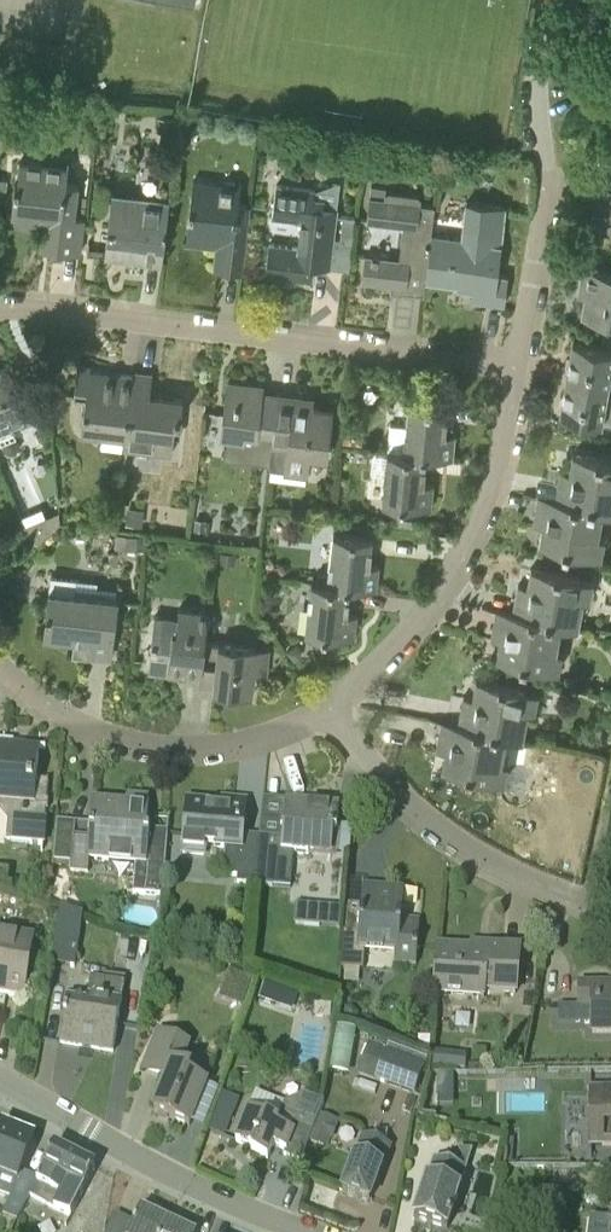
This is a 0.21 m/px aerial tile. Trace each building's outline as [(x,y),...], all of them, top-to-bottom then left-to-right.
[(15,182),(12,212),(52,217),(49,249),(80,252),(84,216),(74,215),(78,183),(66,182),(68,164),(20,159),(18,182),(15,182)] [(193,179),(187,233),(227,237),(223,269),(243,272),(251,204),(239,202),(241,185),(193,179)] [(337,207),(339,195),(340,179),(314,188),(276,184),(273,215),(302,219),(299,246),(269,243),(265,274),(304,279),(306,263),(330,266),(333,237),(337,207)] [(604,182),(599,216),(609,218),(608,228),(610,228),(610,183),(604,182)] [(426,280),(431,234),(434,204),(420,202),(421,195),(385,191),(384,198),(369,196),(366,219),(404,224),(400,259),(365,255),(362,279),(404,284),(403,291),(424,293),(426,280)] [(139,259),(162,262),(170,200),(112,193),(105,255),(130,258),(129,268),(130,268),(132,253),(139,254),(139,259)] [(462,238),(431,234),(426,280),(475,286),(473,299),(504,303),(508,275),(498,274),(501,243),(505,205),(467,201),(462,238)] [(349,268),(355,215),(344,214),(341,238),(333,237),(330,266),(349,268)] [(583,311),(610,316),(610,269),(584,265),(581,282),(588,283),(583,311)] [(610,370),(610,371),(610,331),(604,330),(601,346),(573,341),(569,363),(567,362),(567,365),(569,365),(566,378),(608,385),(610,370)] [(13,425),(14,427),(33,418),(12,364),(0,369),(0,430),(13,425)] [(91,366),(78,364),(74,396),(86,397),(82,430),(128,436),(135,376),(90,370),(91,366)] [(181,418),(183,397),(150,393),(153,373),(136,371),(135,376),(128,436),(126,447),(172,452),(176,418),(181,418)] [(566,378),(564,391),(562,391),(562,393),(564,394),(560,415),(610,424),(610,386),(608,386),(608,385),(566,378)] [(270,464),(279,393),(262,391),(262,385),(228,381),(222,438),(228,439),(226,459),(270,464)] [(326,454),(331,407),(302,403),(303,396),(279,393),(270,464),(270,468),(307,472),(309,452),(326,454)] [(390,423),(388,450),(404,451),(404,452),(426,454),(426,455),(452,458),(455,433),(442,432),(442,425),(445,425),(447,405),(409,401),(407,424),(390,423)] [(404,451),(388,450),(383,502),(431,506),(433,482),(420,481),(420,474),(424,474),(426,455),(426,454),(404,452),(404,451)] [(603,508),(610,509),(610,459),(573,452),(570,472),(572,473),(571,480),(559,477),(555,497),(555,498),(603,507),(603,508)] [(545,517),(539,544),(602,556),(606,535),(598,534),(603,508),(603,507),(555,498),(555,497),(539,494),(535,515),(545,517)] [(370,556),(372,536),(334,532),(329,582),(329,583),(350,585),(349,585),(376,589),(379,564),(366,563),(367,556),(370,556)] [(137,549),(138,545),(139,535),(120,533),(119,547),(137,549)] [(561,621),(561,622),(578,625),(583,597),(590,598),(594,578),(531,566),(528,586),(531,587),(529,594),(517,592),(513,612),(561,621)] [(347,605),(349,585),(350,585),(329,583),(329,582),(312,580),(306,631),(354,637),(357,613),(344,611),(344,604),(347,605)] [(88,654),(95,655),(110,657),(118,598),(49,589),(43,634),(61,636),(75,638),(73,650),(89,652),(88,654)] [(179,608),(178,617),(155,614),(154,626),(150,662),(169,664),(168,673),(185,675),(186,666),(201,668),(202,668),(205,641),(207,641),(210,611),(179,608)] [(556,648),(561,622),(561,621),(513,612),(497,609),(493,629),(505,632),(504,639),(501,638),(497,658),(560,670),(563,650),(556,648)] [(254,646),(207,641),(205,641),(202,668),(201,668),(200,679),(215,681),(214,690),(252,694),(255,671),(252,671),(254,646)] [(462,703),(458,723),(506,732),(506,733),(523,736),(528,708),(535,710),(539,690),(477,678),(473,698),(476,699),(475,705),(462,703)] [(458,723),(442,720),(438,741),(451,743),(450,750),(446,750),(443,770),(504,781),(508,761),(501,760),(506,733),(506,732),(458,723)] [(43,845),(48,781),(36,780),(39,747),(14,745),(13,751),(4,750),(5,745),(0,744),(0,812),(8,822),(7,842),(43,845)] [(58,824),(54,863),(71,865),(71,871),(88,873),(89,860),(136,865),(133,894),(163,896),(167,840),(146,838),(149,799),(127,797),(127,804),(93,801),(91,826),(58,824)] [(237,884),(255,886),(260,838),(243,836),(246,802),(223,800),(223,805),(188,802),(183,854),(205,856),(205,847),(225,849),(222,876),(238,877),(237,884)] [(260,838),(255,886),(274,887),(277,852),(309,855),(309,852),(331,854),(333,833),(337,833),(339,806),(306,803),(305,807),(286,805),(283,840),(260,838)] [(405,890),(363,886),(362,906),(346,905),(340,968),(363,970),(365,951),(395,953),(394,966),(416,967),(420,921),(402,920),(405,890)] [(75,969),(83,917),(83,916),(61,908),(51,965),(75,969)] [(24,997),(34,937),(0,930),(0,993),(24,997)] [(471,949),(438,946),(434,994),(484,998),(484,992),(515,994),(520,949),(471,945),(471,949)] [(229,973),(224,997),(247,1002),(252,977),(229,973)] [(68,1002),(60,1044),(113,1053),(125,986),(91,980),(87,1006),(68,1002)] [(580,984),(580,1008),(592,1008),(593,1033),(610,1033),(610,984),(580,984)] [(338,1028),(333,1073),(353,1075),(358,1030),(338,1028)] [(154,1112),(189,1126),(206,1085),(188,1077),(190,1071),(180,1067),(188,1046),(158,1034),(143,1071),(167,1081),(154,1112)] [(358,1073),(415,1095),(428,1060),(389,1045),(387,1049),(369,1042),(358,1073)] [(228,1092),(219,1114),(235,1120),(243,1098),(228,1092)] [(591,1092),(591,1126),(602,1126),(602,1146),(610,1146),(610,1092),(591,1092)] [(300,1162),(324,1103),(305,1094),(285,1103),(277,1121),(249,1110),(236,1142),(253,1149),(252,1153),(268,1160),(273,1146),(285,1151),(284,1155),(300,1162)] [(338,1121),(320,1114),(310,1141),(328,1148),(331,1139),(333,1139),(338,1125),(337,1125),(338,1121)] [(10,1198),(3,1216),(17,1221),(30,1196),(39,1179),(22,1172),(35,1140),(2,1127),(0,1132),(0,1194),(10,1198)] [(363,1137),(342,1192),(370,1202),(390,1147),(363,1137)] [(54,1209),(71,1218),(96,1169),(55,1148),(39,1179),(30,1196),(54,1209)] [(434,1160),(414,1219),(447,1230),(472,1152),(461,1149),(455,1167),(434,1160)] [(169,1222),(141,1209),(131,1231),(164,1231),(169,1222)] [(169,1222),(164,1231),(189,1231),(169,1222)]
